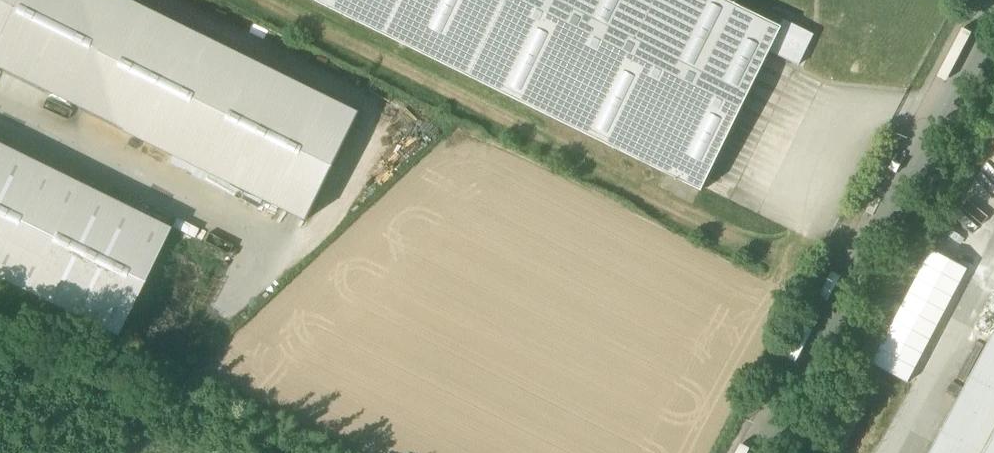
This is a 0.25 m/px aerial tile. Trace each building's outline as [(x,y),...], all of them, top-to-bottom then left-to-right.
[(307,220),(360,112),(132,0),(0,0),(0,69),(307,220)] [(727,0),(313,0),(701,191),(770,52),(799,66),(814,35),(784,20),(781,26),(727,0)] [(116,336),(169,228),(0,145),(0,279),(116,336)] [(907,382),(968,269),(932,250),(872,363),(907,382)] [(929,452),(993,452),(993,331),(929,452)]
